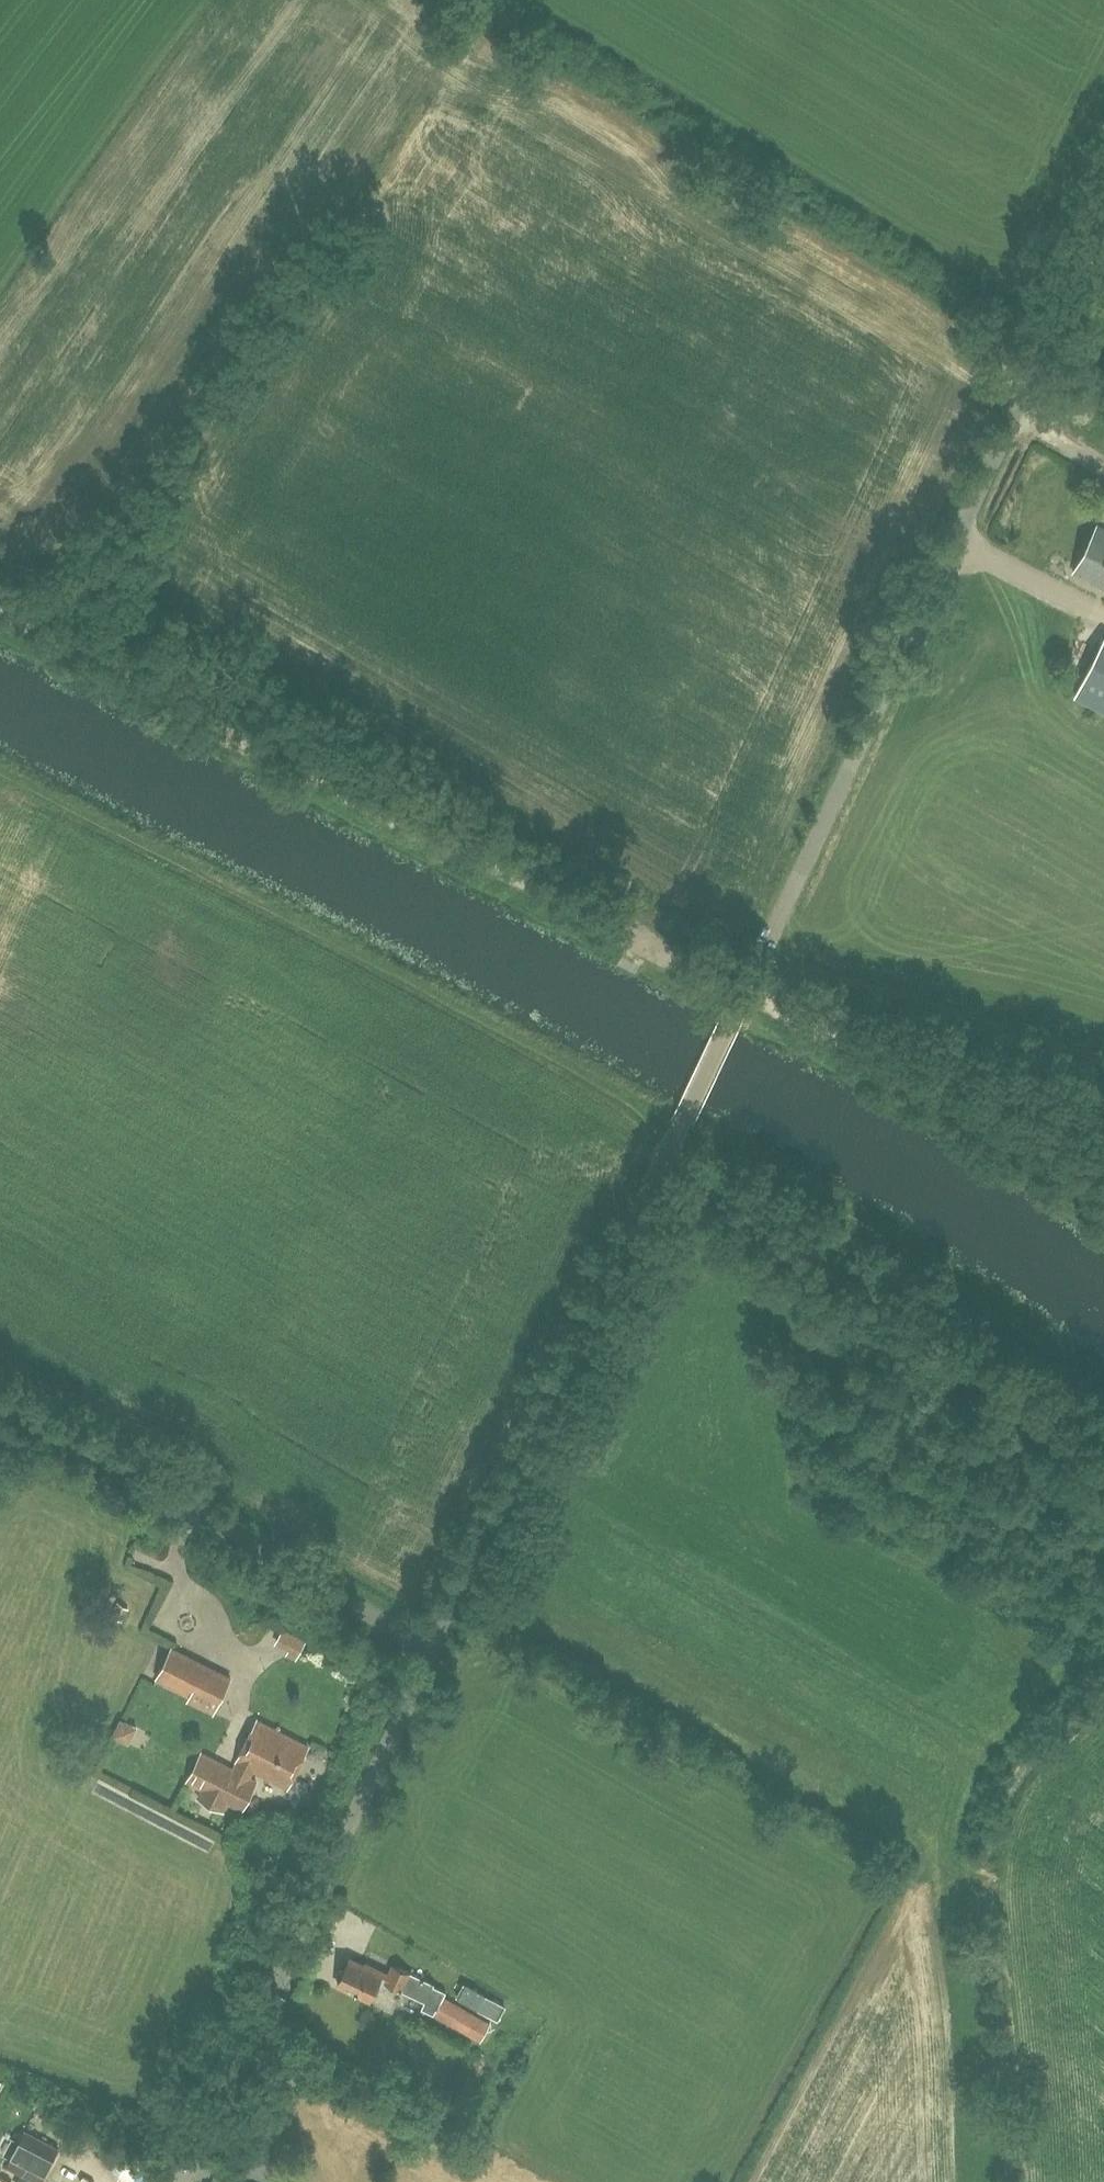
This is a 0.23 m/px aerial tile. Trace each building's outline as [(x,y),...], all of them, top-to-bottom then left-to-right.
[(1101,523),(1077,571),(1103,584),(1103,525),(1101,523)] [(1075,695),(1103,710),(1103,639),(1075,695)] [(304,1642),(296,1637),(290,1648),(288,1652),(296,1657),(304,1642)] [(220,1697),(230,1677),(172,1648),(157,1678),(192,1695),(197,1686),(220,1697)] [(250,1777),(254,1770),(287,1787),(308,1746),(258,1720),(233,1768),(203,1752),(188,1781),(202,1788),(198,1797),(223,1810),(227,1801),(242,1809),(257,1781),(250,1777)] [(126,1721),(118,1739),(134,1746),(142,1728),(126,1721)] [(435,2015),(481,2041),(490,2024),(444,1998),(447,1992),(434,1986),(435,1984),(394,1964),(388,1975),(366,1964),(365,1967),(350,1960),(344,1971),(341,1971),(339,1973),(337,1976),(338,1979),(339,1981),(338,1984),(370,2000),(377,1986),(385,1990),(387,1984),(425,2001),(421,2008),(435,2015)] [(61,2147),(26,2131),(8,2166),(38,2181),(42,2181),(61,2147)]
